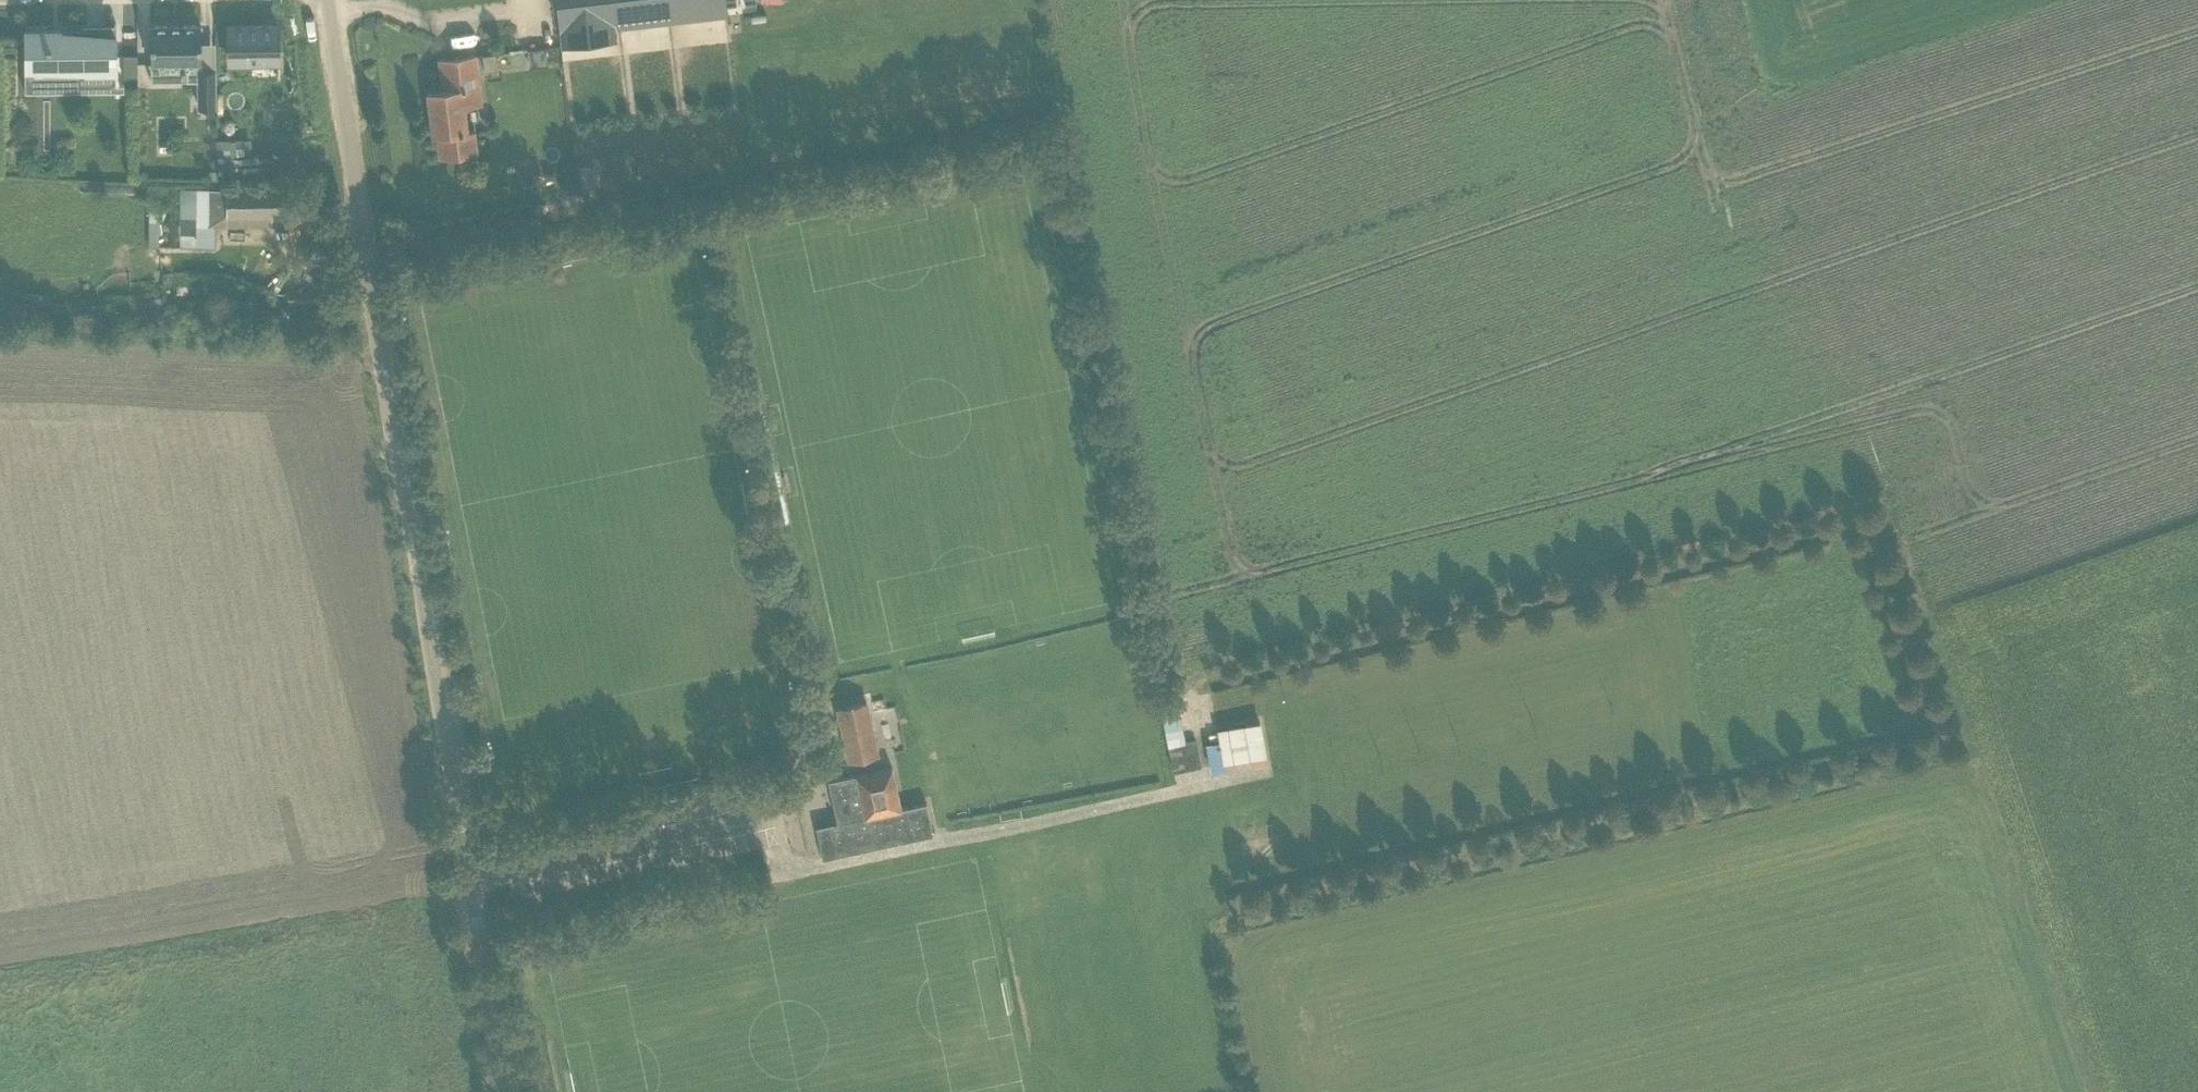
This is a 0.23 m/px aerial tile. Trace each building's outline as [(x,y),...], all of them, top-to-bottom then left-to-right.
[(554,11),(557,11),(561,47),(616,40),(615,28),(726,15),(725,0),(552,0),(554,11)] [(277,23),(228,24),(228,60),(278,59),(277,23)] [(200,24),(149,25),(150,62),(187,62),(187,68),(186,68),(186,78),(198,78),(199,107),(216,107),(215,67),(201,68),(200,24)] [(86,26),(25,26),(25,55),(43,55),(43,67),(77,67),(78,84),(115,83),(115,38),(86,39),(86,26)] [(482,54),(484,70),(497,68),(494,52),(482,54)] [(427,89),(430,111),(432,134),(437,133),(440,156),(476,151),(473,128),(466,129),(462,87),(479,85),(475,53),(439,57),(442,87),(427,89)] [(135,54),(123,54),(123,76),(136,76),(135,54)] [(248,152),(248,137),(213,138),(214,169),(268,168),(268,152),(248,152)] [(286,211),(286,189),(180,188),(180,245),(213,245),(213,224),(271,224),(271,211),(286,211)] [(544,210),(542,203),(533,205),(535,213),(544,210)] [(151,305),(164,302),(163,295),(150,297),(151,305)] [(837,708),(848,760),(877,754),(866,701),(837,708)] [(1200,766),(1195,740),(1184,742),(1177,704),(1161,707),(1173,771),(1200,766)] [(1217,729),(1224,770),(1266,763),(1259,721),(1217,729)] [(815,826),(822,858),(933,834),(926,802),(900,807),(891,766),(828,780),(836,821),(815,826)]
